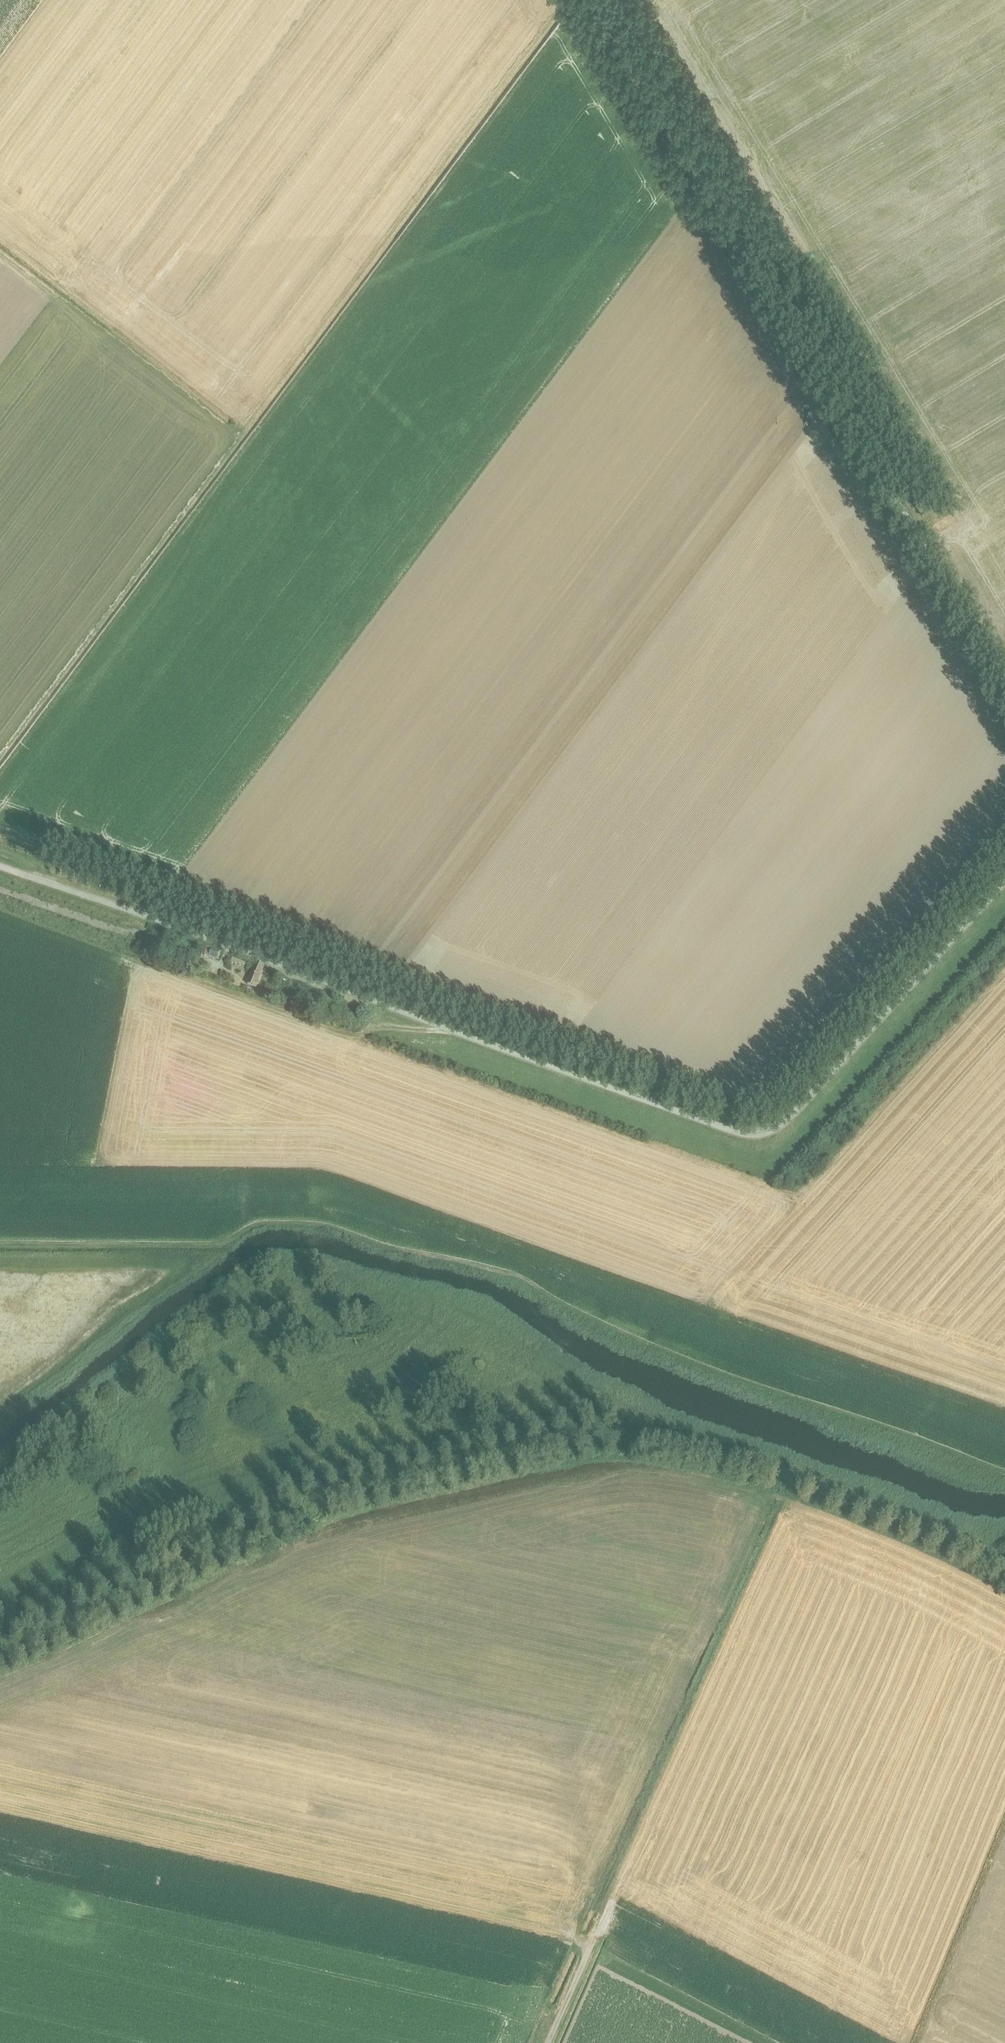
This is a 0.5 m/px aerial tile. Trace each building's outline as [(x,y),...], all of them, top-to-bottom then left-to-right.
[(217,959),(220,951),(206,946),(204,955),(217,959)] [(233,957),(231,962),(245,967),(247,963),(233,957)] [(250,979),(248,984),(256,987),(257,985),(264,967),(264,966),(256,963),(250,979)] [(195,967),(193,971),(202,975),(204,970),(195,967)]
